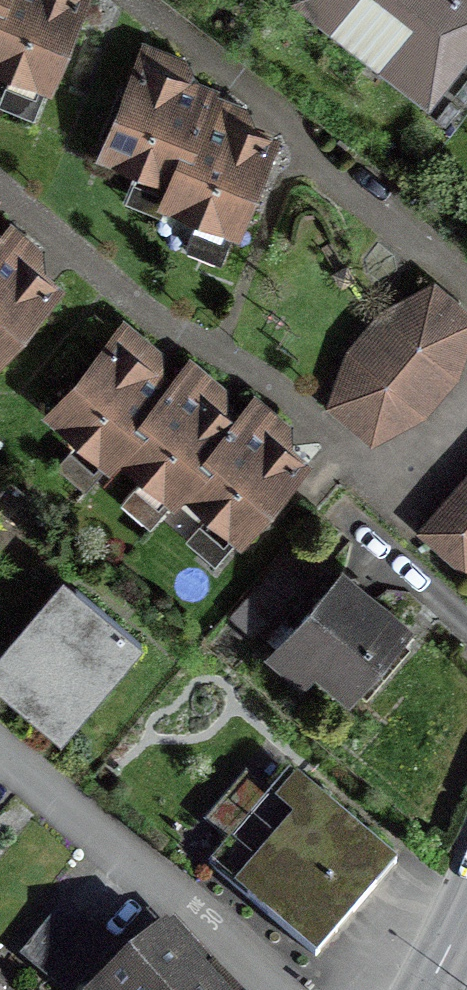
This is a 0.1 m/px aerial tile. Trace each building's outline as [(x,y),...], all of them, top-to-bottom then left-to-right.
[(44,85),(78,2),(74,0),(0,0),(0,67),(44,85)] [(422,32),(390,73),(387,71),(385,73),(424,104),(466,48),(466,0),(382,0),(422,32)] [(236,125),(241,113),(181,89),(178,82),(176,76),(180,64),(145,50),(103,154),(171,182),(165,203),(231,230),(266,147),(241,137),(238,130),(236,125)] [(49,294),(44,291),(29,277),(28,269),(28,263),(36,253),(8,229),(0,238),(0,350),(49,294)] [(353,353),(340,380),(330,408),(369,442),(418,415),(450,377),(466,330),(466,324),(430,292),(381,318),(353,353)] [(153,354),(124,329),(51,414),(107,462),(108,463),(117,453),(173,500),(182,490),(238,538),(296,469),(292,465),(276,452),(276,445),(275,438),(283,428),(255,404),(254,403),(230,431),(211,415),(211,408),(210,401),(218,391),(189,366),(166,394),(147,378),(146,372),(145,364),(153,354)] [(466,565),(466,482),(421,534),(462,571),(466,565)] [(300,577),(281,561),(232,619),(252,635),(300,577)] [(337,579),(284,640),(349,696),(402,634),(337,579)] [(138,647),(73,592),(0,679),(0,696),(58,744),(138,647)] [(226,845),(206,868),(312,960),(392,866),(287,774),(267,798),(243,777),(202,825),(226,845)] [(111,953),(67,917),(29,963),(62,989),(80,989),(111,953)] [(205,978),(143,918),(81,989),(216,989),(205,978)]
